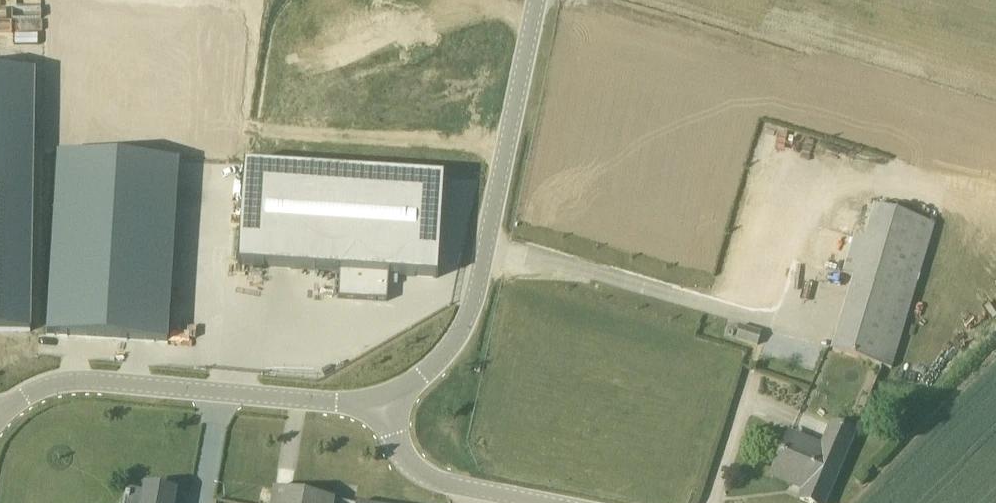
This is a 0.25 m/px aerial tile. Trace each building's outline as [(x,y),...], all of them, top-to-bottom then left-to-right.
[(200,13),(57,4),(48,148),(192,157),(200,13)] [(35,72),(0,71),(0,331),(31,332),(35,72)] [(49,344),(170,344),(170,164),(52,163),(49,344)] [(245,166),(239,266),(340,272),(338,298),(388,301),(389,275),(438,278),(445,178),(245,166)] [(935,224),(874,206),(859,241),(854,240),(844,275),(854,279),(833,351),(892,369),(935,224)] [(737,340),(758,346),(762,333),(741,327),(737,340)] [(831,424),(820,449),(790,436),(775,472),(807,485),(800,501),(806,502),(825,502),(855,434),(831,424)] [(129,489),(126,502),(174,502),(175,493),(147,488),(146,493),(129,489)] [(336,501),(272,489),(270,502),(335,502),(336,501)]
